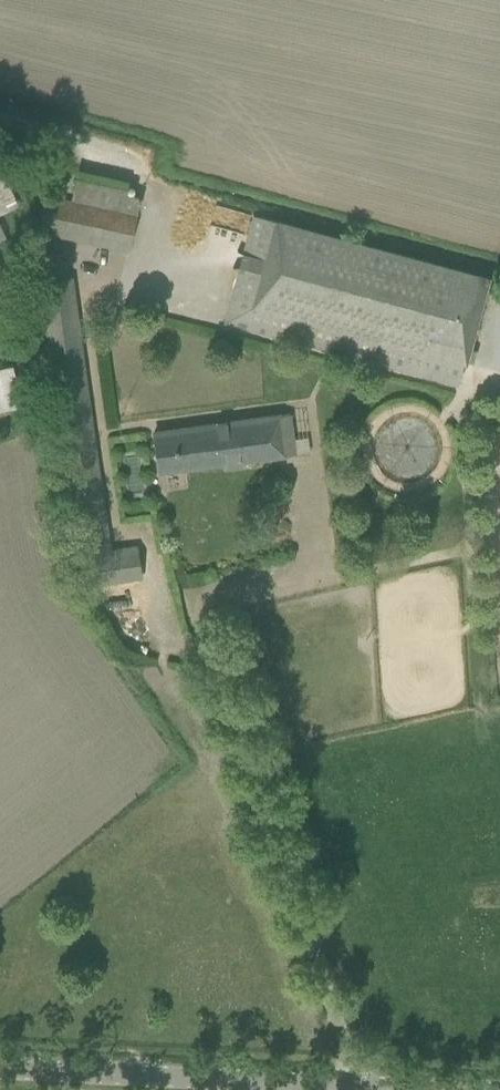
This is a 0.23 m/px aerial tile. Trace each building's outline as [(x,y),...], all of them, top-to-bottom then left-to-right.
[(20,208),(0,166),(0,217),(20,208)] [(128,253),(136,215),(44,195),(35,238),(47,241),(48,236),(128,253)] [(224,322),(457,385),(462,364),(466,365),(488,281),(252,217),(224,322)] [(36,281),(39,299),(26,301),(37,373),(49,372),(80,589),(141,580),(136,544),(111,548),(73,277),(63,278),(60,254),(36,258),(39,281),(36,281)] [(177,306),(223,315),(225,303),(180,294),(177,306)] [(21,405),(12,365),(0,368),(0,410),(21,405)] [(295,454),(290,415),(154,433),(159,473),(295,454)]
